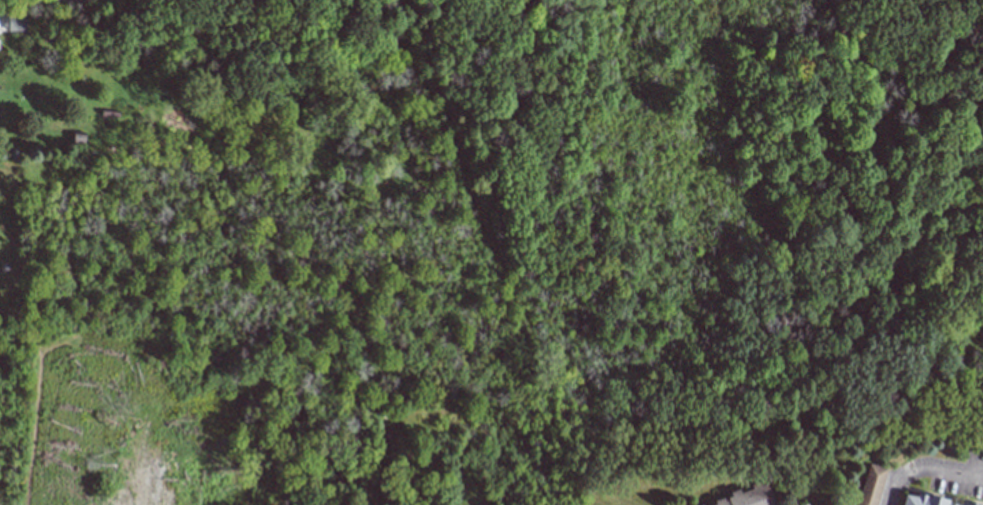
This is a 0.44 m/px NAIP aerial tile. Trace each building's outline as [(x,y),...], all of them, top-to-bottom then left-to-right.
[(24,31),(25,13),(8,13),(8,31),(24,31)] [(882,470),(872,504),(852,504),(864,464),(882,470)] [(777,501),(767,504),(710,504),(709,502),(717,499),(718,503),(722,502),(721,499),(725,498),(724,494),(733,491),(734,495),(746,490),(745,486),(754,483),(755,487),(760,485),(764,495),(784,488),(790,504),(778,504),(777,501)] [(944,501),(943,504),(898,504),(900,496),(912,498),(912,495),(944,501)]
